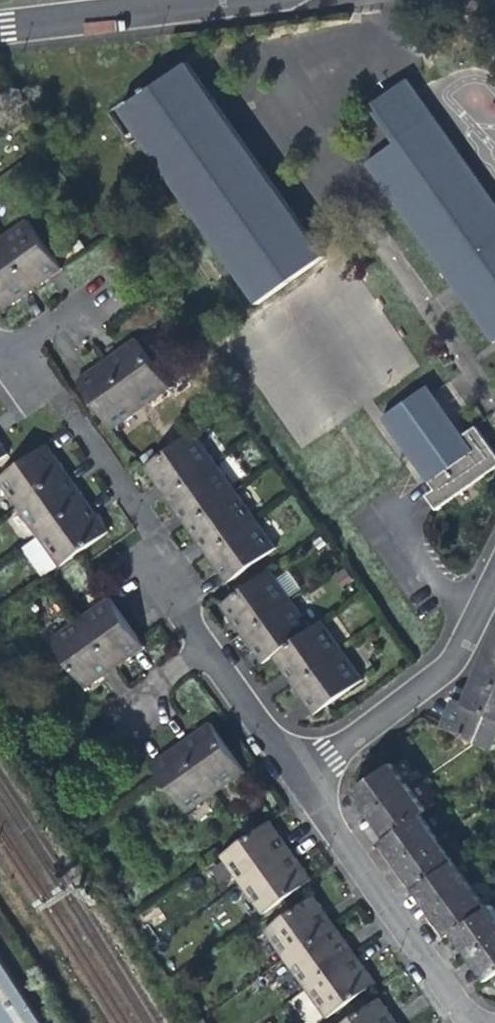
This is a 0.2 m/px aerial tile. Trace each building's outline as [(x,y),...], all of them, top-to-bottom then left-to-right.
[(255,307),(323,258),(186,65),(120,114),(255,307)] [(361,106),(386,143),(359,163),(391,208),(454,299),(490,350),(494,346),(494,206),(406,77),(361,106)] [(0,242),(0,308),(3,313),(17,303),(47,282),(60,272),(26,224),(0,242)] [(124,421),(141,409),(154,399),(168,389),(133,341),(77,381),(112,430),(124,421)] [(412,458),(435,492),(424,500),(434,513),(494,469),(494,462),(472,430),(463,436),(448,415),(426,385),(383,417),(412,458)] [(152,478),(165,496),(169,502),(184,523),(189,532),(207,557),(224,581),(273,547),(253,518),(192,432),(144,467),(152,478)] [(66,477),(58,466),(46,449),(0,480),(0,484),(58,568),(106,534),(98,523),(80,497),(66,477)] [(262,660),(271,653),(280,665),(292,682),(303,697),(311,708),(360,675),(320,619),(311,625),(270,568),(222,602),(233,618),(247,638),(262,660)] [(86,691),(117,669),(144,649),(136,636),(118,611),(110,600),(51,642),(86,691)] [(494,628),(489,639),(482,655),(494,660),(494,629),(494,628)] [(471,680),(494,690),(494,660),(482,655),(477,667),(471,680)] [(459,708),(494,723),(494,690),(471,680),(464,696),(459,708)] [(494,739),(494,723),(459,708),(449,703),(442,717),(435,731),(489,754),(494,739)] [(211,726),(183,746),(154,766),(188,813),(245,773),(234,758),(220,739),(211,726)] [(365,803),(373,814),(410,787),(392,763),(355,789),(365,803)] [(379,822),(390,837),(422,814),(427,810),(410,787),(373,814),(379,822)] [(390,848),(401,863),(438,837),(422,814),(390,837),(384,841),(390,848)] [(301,866),(291,851),(283,840),(271,823),(223,857),(263,915),(312,880),(301,866)] [(406,870),(418,887),(455,860),(438,837),(401,863),(406,870)] [(423,894),(434,910),(472,883),(455,860),(418,887),(423,894)] [(452,934),(457,930),(490,907),(472,883),(434,910),(442,921),(452,934)] [(350,945),(336,926),(325,911),(316,898),(268,932),(288,960),(328,1017),(376,983),(369,972),(350,945)] [(473,952),(494,937),(494,903),(490,907),(457,930),(464,940),(473,952)] [(473,952),(481,963),(491,977),(494,974),(494,937),(473,952)] [(0,952),(0,1022),(46,1022),(0,952)] [(394,1016),(383,1000),(349,1022),(399,1022),(394,1016)]
